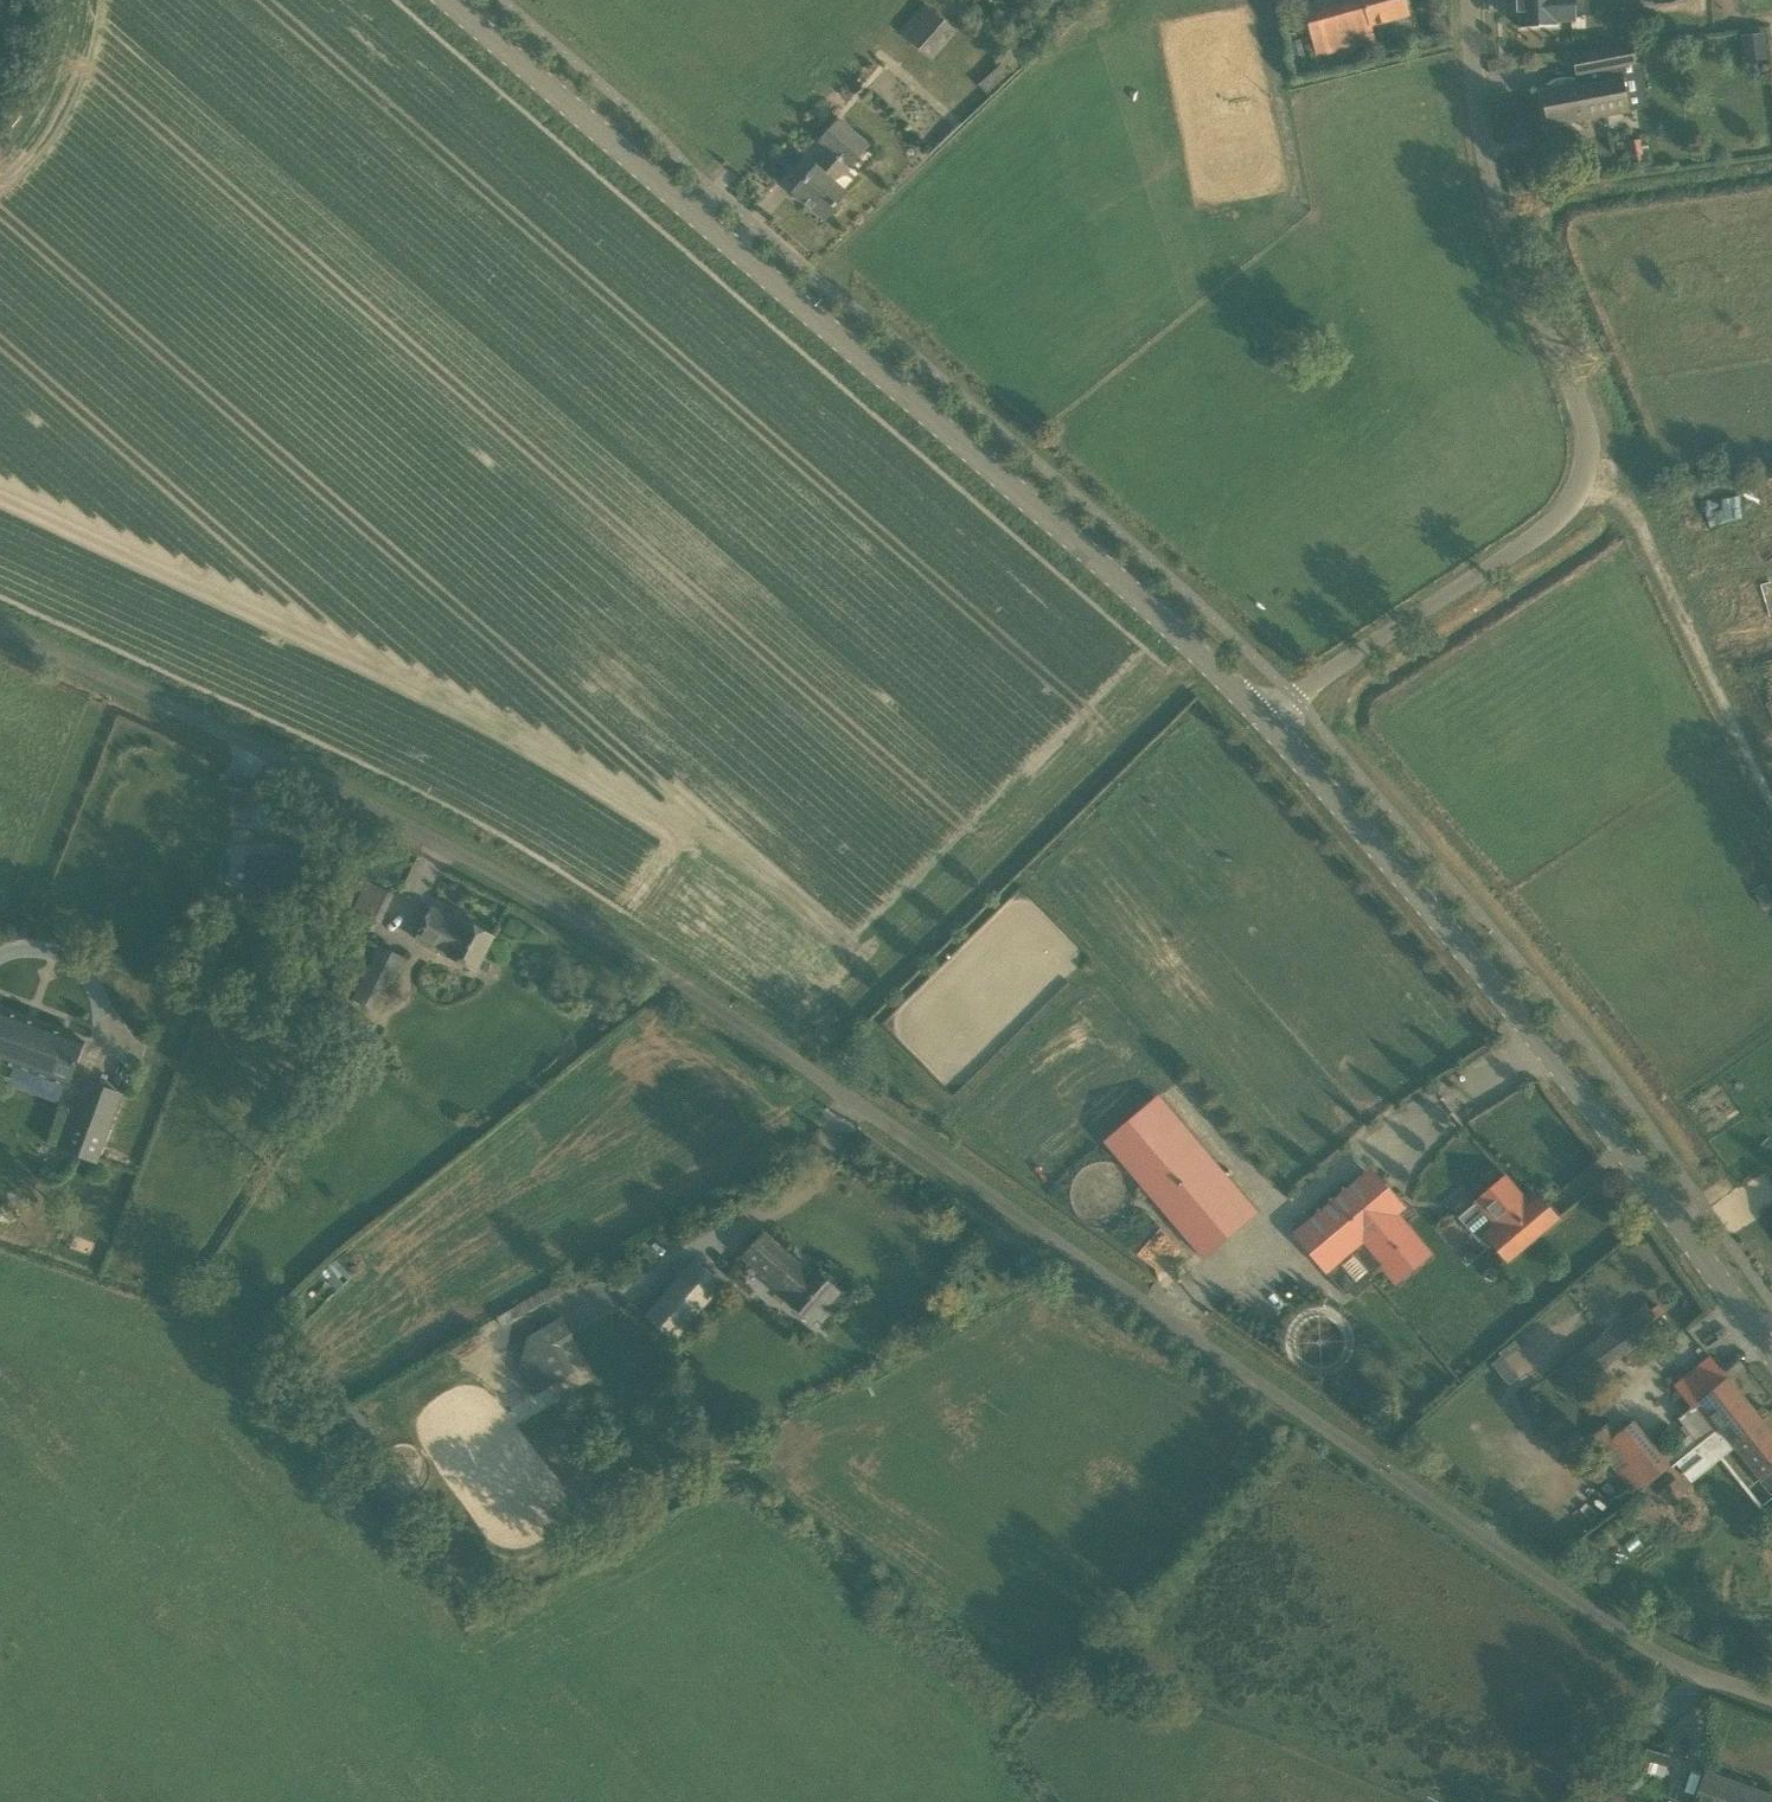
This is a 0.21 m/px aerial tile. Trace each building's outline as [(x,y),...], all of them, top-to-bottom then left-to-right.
[(901,31),(938,58),(961,26),(924,0),(901,31)] [(1305,6),(1319,56),(1374,41),(1370,27),(1410,16),(1405,0),(1327,0),(1305,6)] [(1517,13),(1520,13),(1520,28),(1558,26),(1558,23),(1577,22),(1577,19),(1569,20),(1568,0),(1516,0),(1517,13)] [(1771,57),(1771,55),(1769,31),(1745,34),(1749,60),(1771,57)] [(1573,56),(1579,85),(1542,91),(1548,126),(1630,111),(1629,110),(1648,106),(1640,63),(1636,64),(1632,45),(1573,56)] [(795,193),(826,219),(848,194),(832,181),(847,164),(850,167),(869,145),(840,120),(821,141),(833,152),(818,168),(817,167),(795,193)] [(271,827),(255,818),(236,853),(254,863),(257,856),(288,873),(307,839),(274,821),(271,827)] [(477,970),(494,936),(467,922),(465,925),(433,908),(417,939),(477,970)] [(354,999),(379,1012),(406,959),(381,946),(354,999)] [(46,1027),(0,1010),(0,1011),(0,1061),(69,1086),(85,1041),(46,1027)] [(83,1114),(81,1121),(70,1150),(59,1146),(59,1147),(96,1161),(121,1094),(90,1083),(79,1111),(73,1109),(72,1110),(83,1114)] [(1152,1101),(1105,1142),(1204,1258),(1250,1218),(1152,1101)] [(1376,1280),(1371,1274),(1415,1236),(1397,1214),(1399,1212),(1366,1173),(1294,1234),(1338,1286),(1346,1295),(1350,1292),(1355,1298),(1376,1280)] [(1477,1201),(1460,1216),(1479,1239),(1486,1234),(1508,1260),(1558,1218),(1540,1197),(1527,1208),(1520,1200),(1523,1197),(1506,1177),(1477,1201)] [(827,1307),(840,1292),(815,1270),(810,1277),(799,1268),(801,1266),(764,1233),(743,1256),(756,1267),(759,1263),(783,1284),(780,1288),(791,1298),(788,1301),(813,1322),(817,1319),(821,1322),(831,1311),(827,1307)] [(673,1340),(723,1283),(696,1259),(646,1317),(673,1340)] [(1646,1303),(1627,1317),(1564,1364),(1580,1385),(1662,1324),(1646,1303)] [(550,1383),(567,1374),(551,1344),(568,1335),(559,1318),(525,1337),(550,1383)] [(1762,1421),(1710,1356),(1676,1384),(1693,1405),(1677,1418),(1698,1445),(1719,1428),(1719,1429),(1739,1413),(1751,1429),(1762,1421)] [(1501,1366),(1509,1382),(1522,1376),(1514,1360),(1501,1366)] [(1719,1428),(1698,1445),(1676,1462),(1691,1482),(1721,1459),(1736,1447),(1762,1480),(1771,1472),(1771,1434),(1762,1421),(1751,1429),(1739,1413),(1719,1429),(1719,1428)] [(1596,1447),(1635,1495),(1670,1467),(1631,1419),(1596,1447)] [(1706,1773),(1695,1801),(1766,1801),(1769,1795),(1706,1773)]
